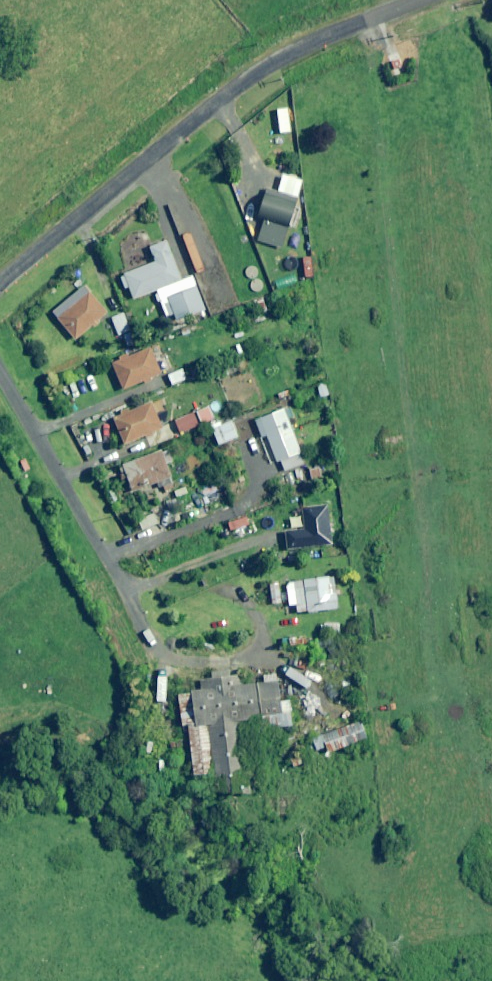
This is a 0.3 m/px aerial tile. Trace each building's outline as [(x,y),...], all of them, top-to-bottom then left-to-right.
[(401,69),(398,60),(394,61),(390,63),(393,72),(401,69)] [(294,205),(263,196),(257,216),(264,218),(257,242),(281,249),(294,205)] [(177,270),(166,242),(150,248),(156,263),(120,276),(125,289),(128,288),(133,300),(156,292),(166,318),(174,315),(176,322),(205,311),(192,277),(181,281),(177,270)] [(107,316),(89,292),(56,317),(74,341),(107,316)] [(131,332),(124,313),(111,319),(118,337),(131,332)] [(160,375),(150,349),(112,364),(122,390),(160,375)] [(184,381),(178,369),(165,376),(171,387),(184,381)] [(162,429),(151,403),(131,411),(129,409),(119,413),(120,416),(112,419),(123,445),(162,429)] [(210,422),(207,410),(196,413),(200,425),(210,422)] [(261,438),(267,436),(277,463),(280,462),(284,472),(305,464),(285,410),(254,421),(261,438)] [(199,427),(194,414),(174,421),(179,435),(199,427)] [(239,439),(233,422),(222,425),(221,420),(210,424),(218,446),(239,439)] [(131,491),(155,484),(157,490),(162,489),(163,493),(174,489),(163,453),(123,465),(131,491)] [(120,500),(114,489),(104,495),(110,506),(120,500)] [(332,546),(327,506),(302,509),(304,530),(284,532),(286,551),(332,546)] [(308,613),(339,609),(335,578),(304,582),(286,584),(289,606),(296,606),(297,614),(308,613)] [(279,582),(269,583),(271,605),(281,604),(279,582)] [(242,686),(241,676),(200,680),(201,693),(179,695),(182,728),(189,727),(193,777),(241,773),(236,721),(262,719),(263,729),(292,727),(290,702),(279,703),(277,683),(242,686)] [(348,727),(311,741),(316,753),(326,749),(328,754),(367,740),(361,722),(348,727)]
